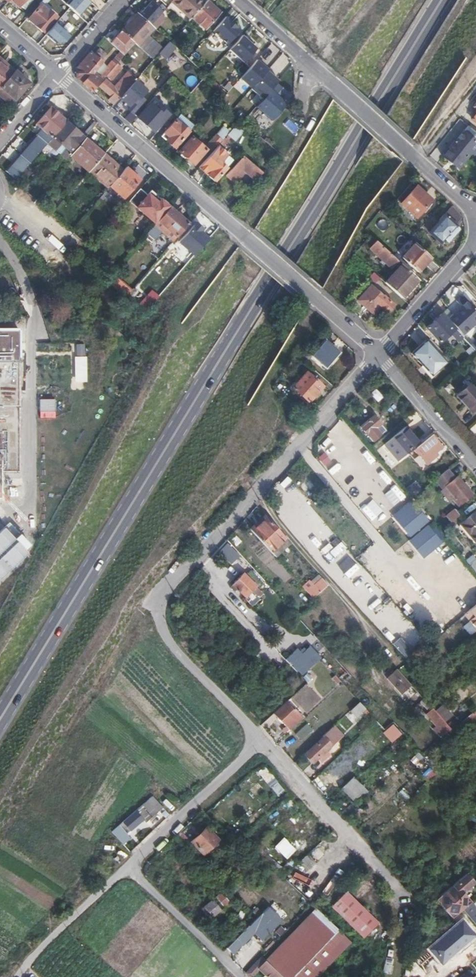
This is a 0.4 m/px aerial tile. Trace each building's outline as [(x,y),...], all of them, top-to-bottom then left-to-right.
[(22,10),(31,0),(10,0),(22,10)] [(39,3),(40,4),(48,11),(49,9),(51,7),(46,3),(49,0),(42,0),(39,3)] [(90,1),(89,0),(68,0),(65,3),(78,14),(90,1)] [(151,0),(140,14),(151,24),(155,18),(161,13),(162,11),(151,0)] [(172,0),(191,16),(204,2),(202,0),(172,0)] [(187,21),(193,26),(197,22),(205,29),(221,11),(208,0),(206,0),(204,2),(191,16),(187,21)] [(48,11),(40,4),(28,18),(43,31),(56,16),(49,9),(48,11)] [(138,12),(122,30),(135,42),(154,58),(160,51),(163,48),(148,34),(154,27),(151,24),(140,14),(138,12)] [(155,18),(151,24),(154,27),(155,27),(164,16),(161,13),(155,18)] [(225,16),(213,31),(227,44),(240,30),(225,16)] [(56,21),(46,34),(55,42),(64,41),(70,34),(56,21)] [(110,42),(111,43),(120,50),(124,54),(135,42),(122,30),(121,29),(115,36),(110,42)] [(242,34),(229,49),(244,62),(257,47),(242,34)] [(163,48),(160,51),(166,56),(173,49),(167,43),(163,48)] [(472,58),(475,53),(475,52),(467,45),(463,50),(472,58)] [(120,50),(111,60),(116,64),(120,60),(124,54),(120,50)] [(102,62),(90,52),(76,67),(77,78),(92,91),(101,81),(92,74),(102,62)] [(185,62),(188,58),(182,53),(179,57),(185,62)] [(267,70),(268,69),(257,59),(240,77),(251,87),(267,70)] [(99,74),(103,78),(110,70),(116,64),(111,60),(99,74)] [(116,64),(110,70),(115,74),(124,64),(120,60),(116,64)] [(158,60),(146,74),(156,82),(168,68),(158,60)] [(1,86),(12,73),(0,61),(0,87),(1,86)] [(251,88),(262,98),(276,82),(278,80),(267,70),(251,87),(251,88)] [(27,83),(14,71),(12,73),(1,86),(12,97),(14,98),(27,83)] [(108,99),(114,104),(120,97),(134,81),(136,78),(128,71),(113,87),(105,79),(99,86),(110,96),(108,99)] [(223,88),(212,79),(208,84),(218,93),(223,88)] [(123,104),(132,112),(137,116),(145,107),(137,99),(145,91),(134,81),(120,97),(125,101),(123,104)] [(262,98),(255,106),(271,120),(286,103),(281,98),(287,92),(276,82),(262,98)] [(8,102),(12,97),(1,86),(0,87),(0,95),(8,102)] [(147,105),(149,102),(158,93),(152,88),(142,100),(147,105)] [(145,107),(137,116),(154,131),(168,114),(158,105),(156,108),(149,102),(147,105),(145,107)] [(52,137),(66,121),(51,107),(36,123),(43,129),(52,137)] [(132,112),(125,119),(130,124),(134,120),(137,116),(132,112)] [(250,128),(240,119),(233,127),(237,131),(243,136),(250,128)] [(175,120),(162,135),(174,146),(187,132),(175,120)] [(81,133),(66,121),(52,137),(67,149),(81,133)] [(455,141),(470,153),(472,155),(475,151),(475,142),(475,141),(475,139),(475,132),(468,125),(455,141)] [(212,150),(217,146),(221,140),(229,131),(223,126),(206,145),(212,150)] [(233,127),(229,131),(221,140),(225,144),(237,131),(233,127)] [(43,129),(37,136),(46,144),(52,137),(43,129)] [(194,129),(190,134),(192,136),(179,151),(187,158),(190,155),(196,160),(206,149),(195,139),(199,134),(194,129)] [(6,171),(16,179),(32,160),(46,144),(37,136),(6,171)] [(85,137),(70,155),(89,171),(90,170),(104,154),(103,153),(85,137)] [(454,140),(443,155),(459,168),(470,153),(455,141),(454,140)] [(209,171),(206,174),(214,181),(226,167),(218,159),(224,152),(217,146),(212,150),(200,164),(209,171)] [(90,170),(108,187),(109,185),(122,170),(104,154),(90,170)] [(190,155),(187,158),(193,164),(196,160),(190,155)] [(243,155),(228,171),(233,175),(240,167),(254,179),(261,171),(243,155)] [(200,164),(198,167),(206,174),(209,171),(200,164)] [(122,170),(109,185),(123,198),(139,180),(125,167),(122,170)] [(416,185),(413,182),(411,183),(400,195),(397,199),(401,203),(416,185)] [(234,195),(239,199),(250,187),(244,183),(234,195)] [(432,199),(416,185),(401,203),(416,216),(432,199)] [(140,189),(129,201),(155,223),(169,207),(170,206),(160,198),(158,201),(148,193),(147,194),(140,189)] [(155,223),(154,224),(166,235),(170,232),(177,238),(180,234),(189,223),(170,206),(169,207),(155,223)] [(431,222),(424,227),(440,242),(445,238),(456,225),(461,220),(451,211),(447,215),(445,213),(434,224),(431,222)] [(431,222),(428,219),(422,225),(424,227),(431,222)] [(205,242),(208,238),(201,231),(203,228),(197,222),(185,235),(199,249),(205,242)] [(152,225),(144,237),(153,243),(161,231),(152,225)] [(456,225),(445,238),(448,241),(460,228),(456,225)] [(399,228),(387,238),(400,254),(412,244),(399,228)] [(170,232),(166,235),(174,241),(177,238),(170,232)] [(375,240),(370,235),(364,242),(369,246),(375,240)] [(384,248),(375,240),(369,246),(368,248),(390,268),(398,260),(384,248)] [(431,256),(416,242),(402,256),(418,271),(431,256)] [(90,246),(89,247),(81,258),(84,261),(95,250),(90,246)] [(385,282),(402,297),(418,279),(402,264),(385,282)] [(374,271),(368,278),(374,283),(380,277),(374,271)] [(118,277),(110,286),(128,303),(136,294),(118,277)] [(370,286),(358,300),(373,313),(379,306),(387,313),(393,306),(370,286)] [(143,302),(148,308),(158,297),(152,292),(143,302)] [(463,334),(475,322),(475,310),(462,295),(456,300),(461,305),(452,313),(448,317),(463,334)] [(447,308),(441,314),(427,326),(441,341),(451,332),(457,340),(463,335),(463,334),(448,317),(452,313),(447,308)] [(18,360),(18,329),(0,329),(0,360),(18,360)] [(312,355),(313,356),(325,367),(338,352),(324,340),(312,354),(312,355)] [(424,340),(410,353),(431,375),(445,362),(424,340)] [(308,350),(301,359),(306,363),(313,356),(312,355),(312,354),(308,350)] [(18,470),(18,360),(0,360),(0,470),(18,470)] [(307,373),(293,388),(309,402),(322,386),(307,373)] [(471,382),(457,394),(472,411),(475,407),(475,388),(471,382)] [(374,416),(361,427),(373,441),(386,430),(374,416)] [(419,443),(405,427),(384,444),(397,460),(408,452),(412,448),(419,443)] [(441,447),(430,434),(419,443),(412,448),(416,453),(419,454),(426,463),(432,458),(430,456),(441,447)] [(317,457),(323,466),(330,461),(324,452),(317,457)] [(447,469),(434,479),(442,489),(445,487),(455,499),(454,501),(458,506),(472,494),(458,476),(455,478),(447,469)] [(389,478),(377,489),(388,502),(400,492),(389,478)] [(347,491),(357,503),(369,493),(358,481),(347,491)] [(416,483),(407,490),(413,497),(421,489),(416,483)] [(390,516),(424,558),(445,540),(412,499),(390,516)] [(446,516),(451,522),(459,516),(457,513),(454,509),(446,516)] [(462,523),(475,541),(475,512),(462,523)] [(267,518),(252,531),(270,551),(285,538),(267,518)] [(465,559),(475,573),(475,559),(472,554),(465,559)] [(251,572),(246,577),(258,589),(263,584),(251,572)] [(258,589),(246,577),(243,574),(233,584),(234,585),(230,588),(234,592),(238,589),(247,597),(252,592),(258,597),(262,593),(258,589)] [(310,580),(302,587),(313,599),(328,585),(322,579),(315,585),(310,580)] [(458,620),(461,624),(456,628),(465,640),(475,631),(475,605),(458,620)] [(310,646),(302,653),(297,648),(285,660),(302,676),(321,657),(310,646)] [(410,685),(397,670),(396,670),(386,679),(400,694),(410,685)] [(412,687),(402,694),(406,699),(415,692),(412,687)] [(283,705),(274,714),(277,718),(291,706),(287,702),(283,705)] [(446,721),(452,715),(441,705),(436,711),(446,721)] [(291,706),(277,718),(288,730),(302,717),(291,706)] [(457,726),(461,731),(475,718),(475,713),(475,711),(457,726)] [(444,721),(433,730),(440,738),(451,729),(444,721)] [(307,723),(295,734),(301,741),(313,730),(307,723)] [(329,731),(304,754),(312,763),(337,740),(329,731)] [(415,765),(423,757),(418,752),(410,760),(415,765)] [(265,765),(258,770),(276,797),(284,791),(265,765)] [(362,769),(353,778),(357,782),(366,774),(362,769)] [(255,795),(261,787),(250,778),(244,786),(255,795)] [(357,782),(353,778),(341,789),(347,795),(344,797),(347,801),(350,799),(355,804),(361,799),(351,788),(357,782)] [(137,812),(143,819),(146,823),(158,812),(148,800),(138,809),(136,811),(137,812)] [(350,805),(341,813),(346,818),(355,810),(350,805)] [(121,823),(118,826),(125,834),(143,819),(137,812),(123,824),(121,823)] [(190,823),(181,832),(189,841),(199,833),(190,823)] [(206,828),(192,842),(204,854),(219,840),(206,828)] [(180,833),(175,838),(185,847),(189,842),(180,833)] [(257,856),(250,850),(245,857),(249,862),(251,863),(257,856)] [(307,871),(315,863),(307,855),(299,863),(307,871)] [(249,862),(245,857),(231,872),(236,876),(249,862)] [(325,880),(314,869),(297,887),(309,898),(325,880)] [(475,883),(467,873),(436,899),(452,918),(472,902),(464,892),(475,883)] [(346,891),(332,906),(364,938),(378,923),(346,891)] [(213,902),(206,907),(213,917),(220,911),(213,902)] [(245,973),(250,976),(256,976),(261,971),(267,976),(318,976),(351,943),(316,908),(265,961),(261,957),(245,973)] [(257,908),(252,913),(257,917),(259,919),(260,917),(263,914),(257,908)] [(273,930),(260,917),(259,919),(250,928),(263,941),(273,930)] [(236,939),(242,945),(250,937),(244,931),(236,939)] [(236,939),(227,948),(233,954),(242,945),(236,939)] [(447,953),(439,943),(426,955),(434,965),(447,953)] [(359,950),(355,954),(362,961),(366,957),(359,950)] [(382,973),(366,957),(362,961),(372,972),(371,976),(381,976),(382,973)]
